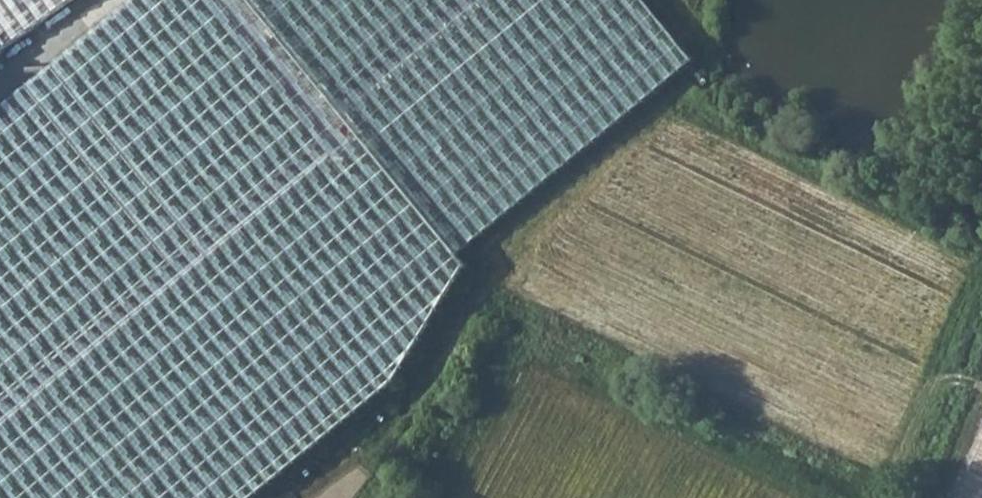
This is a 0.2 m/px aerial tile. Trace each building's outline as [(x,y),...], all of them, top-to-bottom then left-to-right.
[(397,381),(467,265),(458,253),(695,61),(645,0),(136,0),(0,112),(0,497),(255,497),(397,381)] [(6,54),(3,50),(75,0),(0,0),(0,58),(6,54)]
